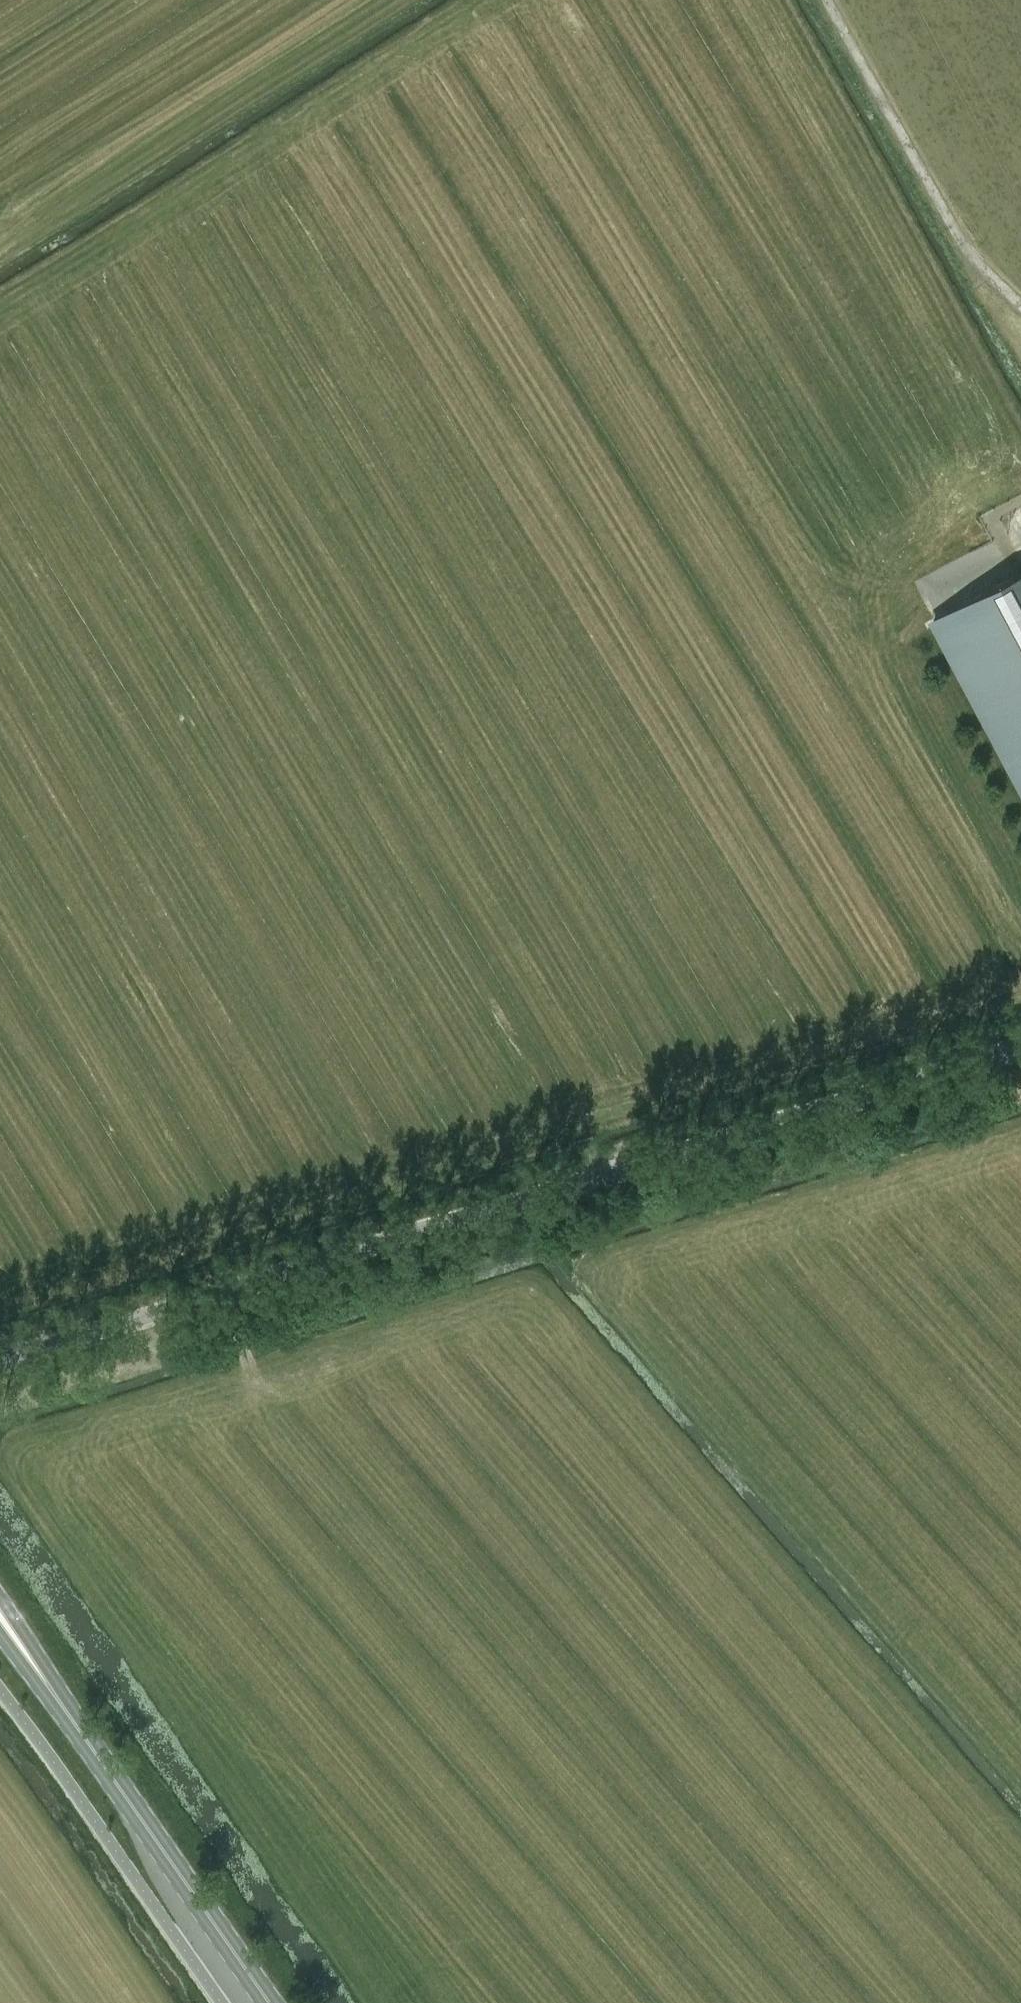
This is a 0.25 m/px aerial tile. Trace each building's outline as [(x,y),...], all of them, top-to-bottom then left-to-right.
[(935,619),(1020,780),(1020,573),(935,619)]
